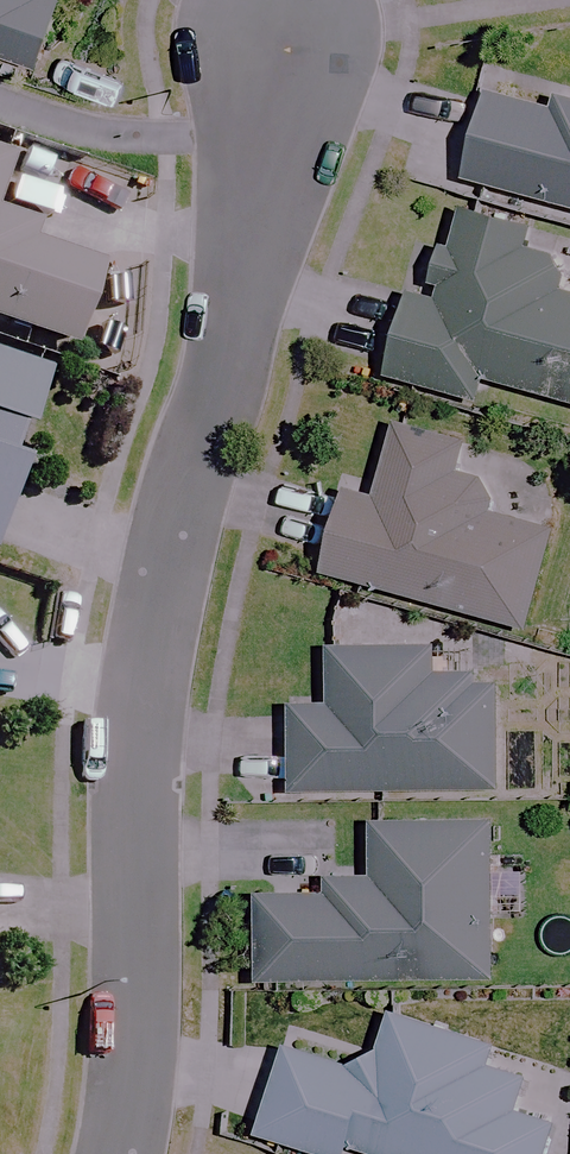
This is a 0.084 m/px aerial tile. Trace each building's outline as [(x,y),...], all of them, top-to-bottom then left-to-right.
[(28,67),(51,0),(0,0),(0,57),(28,67)] [(481,90),(458,181),(569,210),(569,98),(550,93),(546,107),(481,90)] [(455,210),(443,249),(418,241),(379,372),(475,400),(482,377),(569,404),(569,296),(551,290),(560,262),(519,251),(525,231),(455,210)] [(63,350),(93,269),(19,242),(25,228),(0,219),(0,327),(63,350)] [(22,431),(42,374),(0,360),(0,496),(11,463),(3,460),(14,428),(22,431)] [(464,440),(391,420),(369,497),(338,488),(315,570),(520,626),(547,529),(477,510),(485,481),(456,472),(464,440)] [(284,794),(493,792),(492,679),(440,679),(440,645),(322,646),(323,700),(283,700),(284,794)] [(487,981),(487,822),(365,822),(364,873),(325,873),(325,896),(254,895),(254,980),(487,981)] [(521,1078),(486,1067),(492,1046),(382,1012),(364,1071),(284,1046),(256,1136),(312,1153),(342,1153),(344,1148),(364,1153),(541,1153),(550,1125),(511,1113),(521,1078)]
